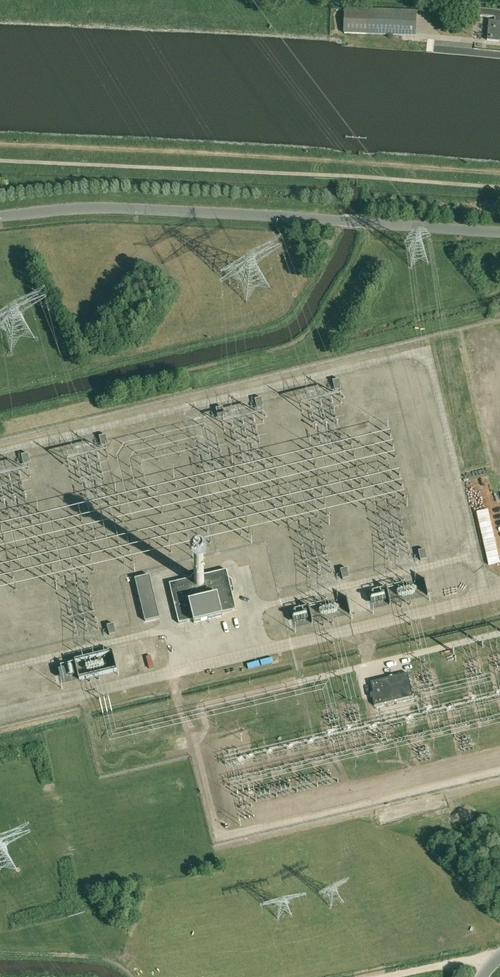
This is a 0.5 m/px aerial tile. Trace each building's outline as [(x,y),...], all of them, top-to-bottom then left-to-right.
[(345,9),(344,33),(415,36),(416,12),(345,9)] [(475,16),(495,18),(494,21),(489,21),(487,41),(499,42),(499,11),(476,9),(475,16)] [(332,381),(333,385),(334,391),(341,389),(339,380),(332,381)] [(254,399),(255,403),(257,409),(264,408),(263,404),(262,402),(261,398),(254,399)] [(216,409),(216,412),(217,415),(218,419),(225,417),(222,407),(216,409)] [(99,437),(100,440),(101,447),(108,445),(106,435),(99,437)] [(30,464),(29,457),(28,454),(21,455),(23,465),(30,464)] [(418,551),(419,555),(420,561),(427,559),(425,549),(418,551)] [(347,568),(340,570),(343,580),(349,578),(347,568)] [(192,575),(190,578),(169,583),(178,623),(193,620),(194,623),(222,616),(222,613),(236,610),(232,593),(234,591),(232,579),(228,577),(227,570),(205,575),(202,573),(192,575)] [(160,618),(149,575),(134,579),(145,621),(160,618)] [(422,594),(419,582),(392,588),(395,600),(422,594)] [(384,593),(370,596),(372,604),(386,601),(384,593)] [(314,607),(317,619),(344,612),(341,601),(314,607)] [(294,621),(309,617),(306,606),(291,610),(294,621)] [(107,626),(108,630),(109,635),(116,634),(114,624),(107,626)] [(412,694),(407,674),(371,682),(373,693),(372,693),(372,694),(370,694),(370,698),(372,698),(374,706),(413,696),(412,694)]
